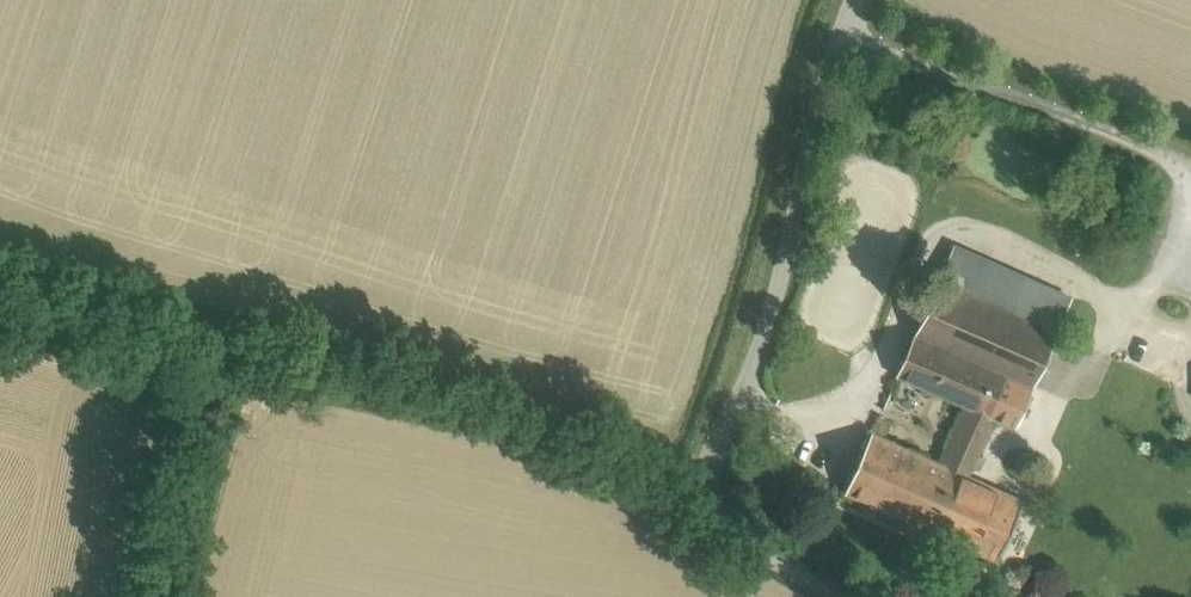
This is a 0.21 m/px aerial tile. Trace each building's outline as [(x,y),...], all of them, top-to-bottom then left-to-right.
[(1021,276),(954,247),(939,281),(1006,310),(1021,276)] [(1072,298),(1021,276),(1006,310),(1057,333),(1072,298)] [(1006,310),(939,281),(915,336),(1006,376),(1033,388),(1057,333),(1006,310)] [(1006,376),(915,336),(897,377),(970,409),(988,417),(1006,376)] [(1033,388),(1006,376),(988,417),(994,420),(1015,429),(1033,388)] [(945,466),(968,477),(994,420),(988,417),(970,409),(945,466)] [(879,417),(872,434),(885,440),(892,423),(879,417)] [(968,477),(945,466),(885,440),(872,434),(845,495),(997,561),(1024,501),(968,477)]
